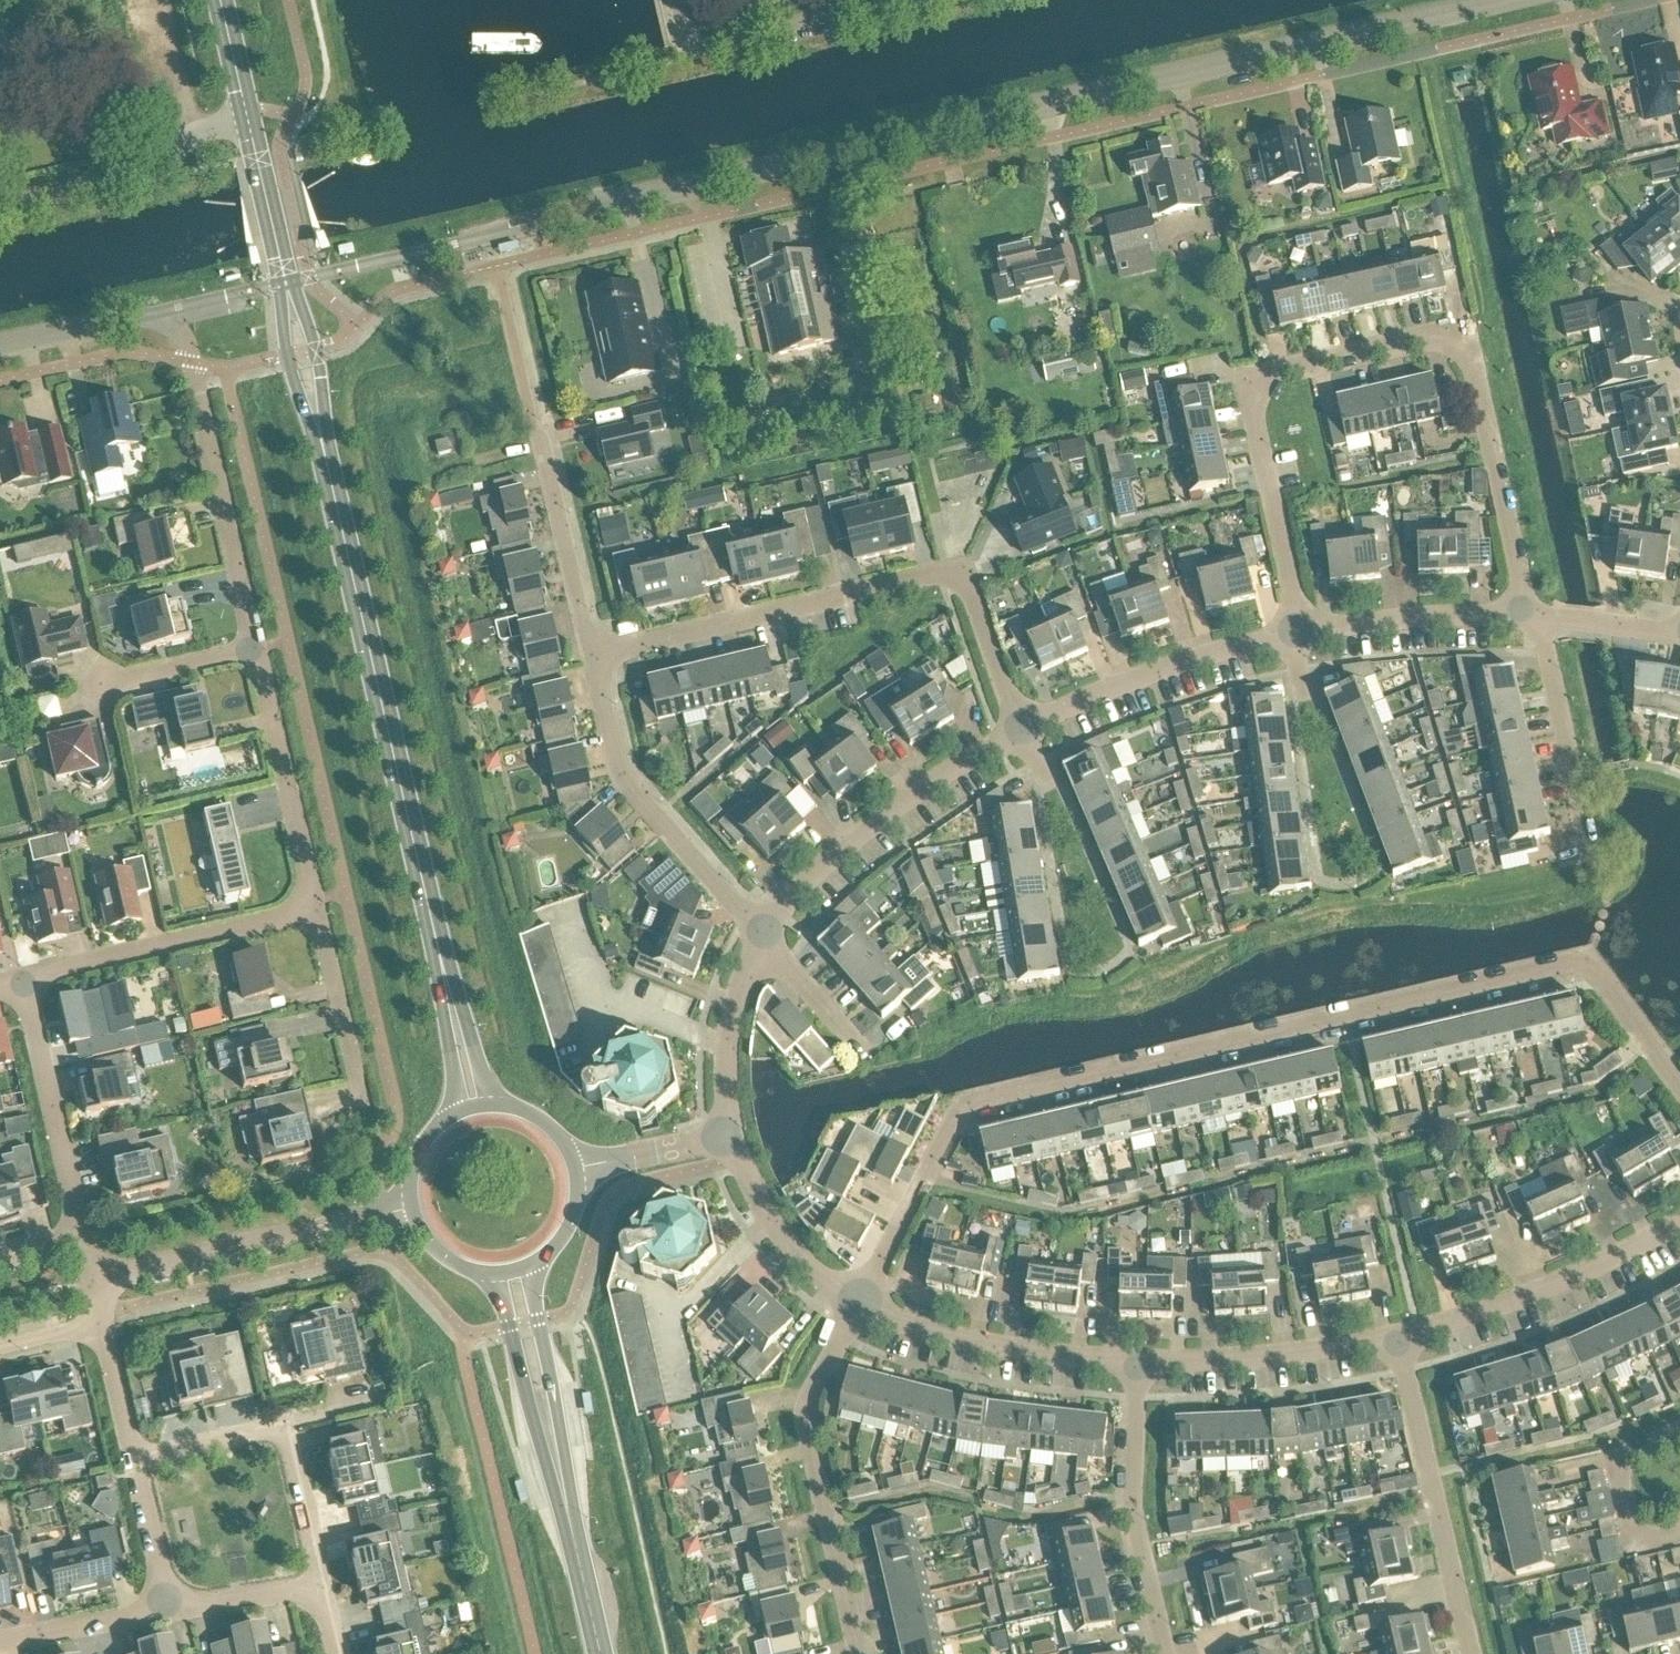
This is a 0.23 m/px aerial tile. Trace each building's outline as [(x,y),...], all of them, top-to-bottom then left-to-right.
[(1641,106),(1645,123),(1678,115),(1675,99),(1679,97),(1679,77),(1677,78),(1671,49),(1667,50),(1662,48),(1654,50),(1652,54),(1636,57),(1647,104),(1641,106)] [(1541,76),(1542,79),(1530,82),(1537,114),(1541,116),(1545,133),(1555,130),(1559,148),(1609,137),(1602,105),(1580,110),(1572,72),(1560,75),(1559,72),(1555,70),(1544,73),(1541,76)] [(1346,124),(1355,163),(1337,167),(1344,195),(1372,189),(1368,170),(1400,163),(1389,115),(1346,124)] [(1259,144),(1268,188),(1294,182),(1297,195),(1323,189),(1314,145),(1301,148),(1298,135),(1259,144)] [(1150,156),(1128,161),(1129,165),(1128,167),(1129,175),(1132,177),(1133,180),(1143,178),(1150,211),(1106,221),(1116,265),(1160,255),(1152,220),(1201,209),(1191,166),(1176,169),(1170,144),(1148,150),(1150,156)] [(1654,161),(1656,179),(1679,177),(1679,160),(1679,158),(1654,161)] [(1642,226),(1649,235),(1677,271),(1679,269),(1679,205),(1671,194),(1657,205),(1662,211),(1642,226)] [(1316,205),(1318,213),(1333,210),(1330,195),(1321,197),(1316,205)] [(1394,219),(1380,222),(1382,233),(1397,229),(1394,219)] [(1382,233),(1380,222),(1365,226),(1367,236),(1382,233)] [(1677,271),(1649,235),(1642,226),(1615,248),(1611,243),(1600,251),(1618,273),(1633,262),(1652,286),(1661,278),(1667,279),(1677,271)] [(1341,231),(1344,241),(1359,238),(1356,228),(1341,231)] [(742,243),(749,272),(754,271),(774,358),(842,343),(822,254),(795,260),(787,232),(742,243)] [(1325,235),(1310,238),(1312,248),(1327,245),(1325,235)] [(1312,248),(1310,238),(1295,242),(1298,252),(1312,248)] [(1437,255),(1413,261),(1422,300),(1447,294),(1447,293),(1446,293),(1442,277),(1455,274),(1447,239),(1434,242),(1437,255)] [(1052,256),(1035,260),(1031,243),(995,251),(1002,279),(993,281),(999,305),(1021,300),(1020,294),(1059,285),(1060,290),(1080,285),(1072,251),(1052,255),(1052,256)] [(838,250),(845,277),(871,271),(864,244),(838,250)] [(1247,259),(1248,263),(1257,267),(1264,257),(1256,251),(1252,252),(1247,259)] [(1413,261),(1389,266),(1398,305),(1422,300),(1413,261)] [(1389,266),(1366,271),(1375,310),(1398,305),(1389,266)] [(1572,282),(1588,288),(1594,275),(1577,268),(1572,282)] [(1366,271),(1343,277),(1352,316),(1375,310),(1366,271)] [(1343,277),(1320,282),(1328,321),(1352,316),(1343,277)] [(1305,326),(1296,287),(1272,293),(1269,279),(1256,282),(1264,317),(1277,314),(1280,330),(1279,331),(1279,332),(1305,326)] [(1320,282),(1296,287),(1305,326),(1328,321),(1320,282)] [(627,357),(604,362),(609,386),(660,374),(655,350),(652,351),(637,286),(589,298),(592,311),(590,314),(592,322),(595,324),(597,335),(612,332),(613,337),(622,335),(627,357)] [(1602,332),(1606,346),(1649,336),(1647,326),(1650,325),(1646,307),(1633,310),(1634,312),(1615,316),(1611,301),(1561,312),(1567,339),(1602,332)] [(1100,318),(1105,342),(1116,339),(1111,316),(1100,318)] [(1649,336),(1606,346),(1609,360),(1591,364),(1597,391),(1630,383),(1626,368),(1645,364),(1646,366),(1658,363),(1654,345),(1651,346),(1649,336)] [(1042,360),(1047,384),(1097,373),(1091,348),(1042,360)] [(1144,373),(1120,378),(1124,394),(1147,388),(1144,373)] [(1163,427),(1213,416),(1208,390),(1206,390),(1206,391),(1196,394),(1193,378),(1154,387),(1163,427)] [(1434,380),(1408,386),(1417,425),(1441,419),(1444,433),(1457,430),(1449,395),(1436,398),(1433,382),(1434,381),(1434,380)] [(1408,386),(1385,391),(1393,430),(1417,425),(1408,386)] [(1626,415),(1630,431),(1671,422),(1665,394),(1636,400),(1633,387),(1600,395),(1605,420),(1626,415)] [(1385,391),(1361,397),(1370,436),(1393,430),(1385,391)] [(930,396),(915,400),(919,415),(934,411),(930,396)] [(1370,436),(1361,397),(1336,402),(1336,404),(1337,404),(1341,419),(1328,422),(1334,450),(1347,447),(1346,441),(1370,436)] [(93,421),(79,425),(84,444),(92,479),(93,478),(98,500),(124,494),(119,472),(120,472),(115,451),(138,445),(134,429),(129,430),(123,401),(90,408),(93,421)] [(1567,421),(1582,418),(1579,405),(1564,408),(1567,421)] [(600,435),(608,469),(654,458),(648,435),(664,431),(658,407),(633,413),(636,426),(600,435)] [(1168,450),(1179,448),(1218,439),(1213,416),(1163,427),(1168,450)] [(1678,450),(1671,422),(1630,431),(1614,434),(1617,450),(1623,477),(1648,472),(1644,457),(1665,453),(1678,450)] [(19,493),(25,484),(35,481),(44,487),(63,483),(59,465),(66,463),(58,431),(37,436),(38,441),(27,444),(24,429),(14,431),(13,426),(0,429),(0,484),(1,489),(9,487),(19,493)] [(1179,448),(1184,471),(1223,462),(1218,439),(1179,448)] [(436,445),(439,457),(452,454),(449,442),(436,445)] [(1087,460),(1084,443),(1066,446),(1069,464),(1087,460)] [(1104,448),(1107,463),(1118,461),(1114,446),(1104,448)] [(1040,462),(1034,450),(1022,455),(1027,467),(1040,462)] [(887,458),(890,471),(912,466),(909,453),(887,458)] [(1415,454),(1400,457),(1402,467),(1417,464),(1415,454)] [(1351,469),(1348,455),(1334,458),(1337,472),(1351,469)] [(694,459),(697,473),(711,470),(708,457),(694,459)] [(1402,467),(1400,457),(1385,460),(1387,470),(1402,467)] [(1118,461),(1107,463),(1111,478),(1121,476),(1118,461)] [(1223,462),(1184,471),(1190,495),(1227,487),(1228,488),(1229,488),(1223,462)] [(1017,541),(1023,556),(1031,553),(1033,557),(1047,552),(1045,547),(1076,535),(1050,469),(1017,482),(1030,515),(1010,523),(1016,537),(1015,538),(1017,541)] [(1133,498),(1130,483),(1113,487),(1116,502),(1133,498)] [(891,509),(875,513),(886,557),(914,551),(906,520),(920,517),(913,487),(887,494),(891,509)] [(474,504),(471,491),(455,495),(458,508),(474,504)] [(497,534),(501,551),(501,552),(532,545),(527,527),(531,526),(524,492),(480,502),(484,517),(489,516),(493,534),(497,534)] [(717,507),(714,493),(699,496),(703,510),(717,507)] [(1203,493),(1190,496),(1192,503),(1204,500),(1203,493)] [(703,510),(699,496),(685,500),(689,514),(703,510)] [(429,520),(443,517),(438,498),(424,501),(429,520)] [(886,557),(875,513),(859,517),(855,501),(828,508),(835,537),(850,534),(857,564),(886,557)] [(1260,517),(1258,507),(1247,510),(1249,520),(1260,517)] [(826,535),(820,510),(805,514),(811,538),(826,535)] [(1614,574),(1640,578),(1646,533),(1633,531),(1635,517),(1624,516),(1625,513),(1611,511),(1607,542),(1620,544),(1616,573),(1614,573),(1614,574)] [(779,536),(760,540),(771,584),(799,578),(796,567),(816,562),(805,513),(784,518),(785,526),(779,536)] [(133,553),(137,571),(142,570),(143,575),(172,568),(162,527),(149,530),(145,515),(112,523),(118,548),(136,544),(137,552),(133,553)] [(1456,530),(1442,530),(1444,575),(1469,574),(1469,573),(1468,573),(1467,544),(1481,543),(1479,515),(1455,516),(1456,530)] [(1444,575),(1442,530),(1418,531),(1417,518),(1403,518),(1405,546),(1418,546),(1419,575),(1418,575),(1418,576),(1444,575)] [(1640,578),(1665,582),(1665,580),(1664,580),(1669,551),(1679,553),(1679,519),(1673,518),(1672,523),(1662,522),(1660,535),(1646,533),(1640,578)] [(599,525),(605,547),(622,543),(617,520),(599,525)] [(1364,536),(1350,538),(1355,583),(1381,580),(1381,578),(1380,578),(1376,549),(1389,547),(1386,520),(1362,523),(1364,536)] [(1355,583),(1350,538),(1326,541),(1324,527),(1311,529),(1314,557),(1327,555),(1331,584),(1330,584),(1330,586),(1355,583)] [(730,531),(709,536),(721,585),(740,581),(742,591),(771,584),(760,540),(741,545),(731,539),(730,531)] [(100,549),(97,534),(83,537),(86,552),(100,549)] [(684,559),(665,563),(675,607),(704,600),(701,590),(721,585),(709,536),(688,541),(690,549),(684,559)] [(68,538),(55,541),(58,557),(71,554),(68,538)] [(1243,557),(1219,562),(1231,607),(1255,600),(1255,599),(1254,599),(1247,571),(1260,567),(1253,540),(1240,544),(1243,557)] [(474,556),(487,553),(485,544),(472,547),(474,556)] [(516,617),(517,617),(547,610),(542,592),(546,591),(538,557),(535,558),(532,545),(501,552),(501,551),(492,553),(499,582),(504,580),(508,599),(512,598),(516,617)] [(1231,607),(1219,562),(1206,566),(1203,553),(1179,559),(1186,586),(1199,583),(1206,611),(1205,611),(1206,613),(1231,607)] [(675,607),(665,563),(646,567),(636,561),(634,554),(613,559),(624,608),(645,603),(647,614),(675,607)] [(1143,585),(1130,589),(1145,632),(1169,624),(1169,622),(1168,623),(1158,595),(1171,590),(1160,559),(1147,563),(1149,569),(1139,572),(1143,585)] [(444,585),(458,582),(453,563),(440,566),(444,585)] [(1145,632),(1130,589),(1107,597),(1103,584),(1090,589),(1099,615),(1112,611),(1121,639),(1120,639),(1121,640),(1145,632)] [(126,601),(139,653),(189,642),(179,605),(166,608),(163,593),(126,601)] [(1059,616),(1047,622),(1065,663),(1089,653),(1088,652),(1087,652),(1075,625),(1087,620),(1076,594),(1054,604),(1059,616)] [(91,603),(95,617),(109,614),(106,600),(91,603)] [(527,663),(531,680),(531,682),(562,674),(557,656),(561,655),(554,622),(550,623),(547,610),(517,617),(518,621),(496,626),(500,643),(500,644),(501,645),(502,645),(503,645),(504,646),(522,641),(522,643),(519,644),(519,646),(517,649),(516,653),(517,657),(519,660),(523,662),(523,664),(527,663)] [(11,623),(22,671),(25,670),(27,680),(34,682),(43,680),(49,675),(46,665),(55,663),(54,659),(85,651),(78,621),(47,628),(44,615),(11,623)] [(1065,663),(1047,622),(1025,632),(1019,619),(1007,625),(1018,650),(1030,645),(1042,672),(1041,672),(1042,674),(1065,663)] [(455,631),(459,650),(473,646),(469,628),(455,631)] [(798,663),(795,648),(785,650),(788,665),(798,663)] [(769,654),(743,660),(752,700),(776,694),(777,699),(791,696),(784,669),(771,672),(768,656),(769,656),(769,654)] [(1517,695),(1512,672),(1514,672),(1514,670),(1488,676),(1485,659),(1456,660),(1461,682),(1466,706),(1470,706),(1478,704),(1517,695)] [(743,660),(720,666),(729,705),(752,700),(743,660)] [(969,674),(964,661),(950,669),(958,682),(969,674)] [(929,683),(908,695),(932,734),(954,720),(953,719),(952,720),(937,695),(948,688),(933,664),(922,671),(929,683)] [(1327,698),(1335,720),(1373,706),(1364,683),(1387,674),(1384,665),(1371,668),(1370,666),(1342,670),(1349,688),(1325,698),(1325,699),(1327,698)] [(720,666),(696,671),(706,710),(729,705),(720,666)] [(696,671),(673,677),(682,716),(706,710),(696,671)] [(1634,716),(1657,718),(1665,676),(1636,673),(1636,687),(1623,686),(1627,705),(1634,705),(1634,716)] [(542,728),(546,746),(577,739),(572,721),(576,720),(568,686),(565,687),(562,674),(531,682),(531,680),(522,682),(529,711),(534,710),(538,729),(542,728)] [(853,675),(844,681),(855,699),(865,693),(853,675)] [(1679,724),(1679,723),(1679,680),(1665,676),(1657,718),(1679,724)] [(682,716),(673,677),(647,683),(648,684),(649,684),(653,700),(640,703),(646,730),(660,727),(658,722),(682,716)] [(901,683),(864,706),(880,731),(895,721),(911,746),(910,746),(910,748),(932,734),(908,695),(901,683)] [(1243,716),(1245,731),(1285,725),(1282,701),(1284,701),(1283,700),(1257,703),(1255,687),(1228,694),(1231,718),(1243,716)] [(155,698),(162,729),(167,749),(181,746),(183,756),(213,749),(203,704),(198,705),(194,689),(155,698)] [(1410,691),(1414,706),(1424,703),(1420,689),(1410,691)] [(474,714),(488,711),(483,692),(470,695),(474,714)] [(43,719),(63,715),(59,694),(39,698),(43,719)] [(1483,727),(1522,718),(1517,695),(1478,704),(1470,706),(1472,717),(1463,719),(1465,731),(1474,729),(1483,727)] [(1184,706),(1172,710),(1181,736),(1193,733),(1184,706)] [(1335,720),(1344,743),(1381,728),(1373,706),(1335,720)] [(132,714),(137,734),(150,731),(145,711),(132,714)] [(841,741),(830,750),(857,786),(877,770),(877,769),(876,770),(858,746),(869,738),(852,716),(833,730),(841,741)] [(1528,742),(1522,718),(1483,727),(1474,729),(1479,752),(1488,750),(1528,742)] [(1435,723),(1439,737),(1449,734),(1445,720),(1435,723)] [(1419,724),(1423,738),(1433,735),(1429,721),(1419,724)] [(47,743),(56,782),(77,777),(78,779),(80,781),(80,783),(82,784),(84,786),(87,788),(89,788),(91,789),(92,789),(94,789),(95,793),(100,791),(99,788),(101,787),(101,786),(103,785),(105,783),(106,782),(106,780),(108,778),(108,775),(109,773),(109,771),(108,769),(109,769),(98,722),(71,728),(73,737),(47,743)] [(745,732),(752,740),(764,730),(757,722),(745,732)] [(1234,756),(1249,754),(1289,748),(1285,725),(1245,731),(1247,743),(1232,745),(1234,756)] [(1159,752),(1173,748),(1167,728),(1153,732),(1159,752)] [(1344,743),(1352,765),(1390,751),(1381,728),(1344,743)] [(1449,734),(1439,737),(1444,751),(1454,749),(1449,734)] [(787,744),(780,735),(768,743),(776,753),(787,744)] [(1433,735),(1423,738),(1428,753),(1437,750),(1433,735)] [(1123,772),(1108,736),(1082,748),(1087,760),(1063,771),(1064,772),(1066,771),(1075,793),(1112,777),(1123,772)] [(561,811),(564,810),(591,804),(587,786),(591,785),(583,751),(580,752),(577,739),(546,746),(549,759),(540,761),(544,776),(549,775),(553,793),(557,793),(561,811)] [(1191,754),(1187,739),(1177,742),(1181,757),(1191,754)] [(726,740),(715,750),(722,757),(733,747),(726,740)] [(1488,750),(1494,774),(1533,765),(1528,742),(1488,750)] [(1249,754),(1252,778),(1292,772),(1289,748),(1249,754)] [(857,786),(830,750),(818,758),(812,750),(808,749),(807,749),(787,764),(805,787),(819,776),(837,800),(836,800),(837,801),(857,786)] [(1649,764),(1662,766),(1664,751),(1651,749),(1649,764)] [(722,757),(715,750),(704,759),(711,767),(722,757)] [(1352,765),(1361,788),(1398,773),(1390,751),(1352,765)] [(1164,755),(1168,769),(1178,766),(1174,752),(1164,755)] [(1679,772),(1679,756),(1677,755),(1671,769),(1679,772)] [(489,779),(503,776),(499,757),(485,760),(489,779)] [(1494,774),(1499,797),(1538,789),(1533,765),(1494,774)] [(1449,769),(1453,783),(1463,780),(1459,766),(1449,769)] [(1433,770),(1437,784),(1447,781),(1443,767),(1433,770)] [(1186,774),(1190,789),(1200,786),(1196,771),(1186,774)] [(1252,778),(1256,801),(1256,802),(1296,796),(1292,772),(1252,778)] [(1361,788),(1369,810),(1407,796),(1398,773),(1361,788)] [(775,775),(747,801),(787,844),(806,827),(805,826),(804,827),(784,805),(794,796),(775,775)] [(1075,793),(1084,815),(1121,799),(1132,794),(1128,785),(1117,790),(1112,777),(1075,793)] [(1463,780),(1453,783),(1457,797),(1467,795),(1463,780)] [(1447,781),(1437,784),(1441,799),(1451,796),(1447,781)] [(1173,787),(1178,801),(1188,798),(1183,784),(1173,787)] [(1200,786),(1190,789),(1195,803),(1205,800),(1200,786)] [(1501,807),(1504,820),(1504,821),(1543,812),(1538,789),(1499,797),(1487,799),(1489,810),(1501,807)] [(709,790),(694,802),(711,823),(726,810),(709,790)] [(991,817),(995,841),(1034,835),(1031,811),(1032,811),(1032,809),(1006,814),(1002,790),(977,805),(979,819),(991,817)] [(1094,837),(1131,821),(1126,809),(1137,805),(1132,794),(1121,799),(1084,815),(1094,837)] [(1257,811),(1259,825),(1299,819),(1296,796),(1256,802),(1256,801),(1244,802),(1246,813),(1257,811)] [(1369,810),(1378,832),(1415,818),(1407,796),(1369,810)] [(1188,798),(1178,801),(1182,816),(1192,813),(1188,798)] [(787,844),(747,801),(719,826),(738,847),(748,838),(767,860),(768,862),(787,844)] [(591,804),(564,810),(566,822),(586,845),(583,847),(597,863),(600,860),(612,874),(635,854),(623,840),(626,837),(603,811),(600,814),(591,804)] [(202,817),(222,903),(235,900),(236,903),(243,902),(242,899),(248,897),(228,811),(202,817)] [(1462,815),(1467,830),(1477,827),(1472,812),(1462,815)] [(1504,821),(1504,820),(1492,822),(1500,861),(1528,855),(1525,842),(1550,836),(1550,835),(1548,835),(1543,812),(1504,821)] [(1446,816),(1450,830),(1460,827),(1456,813),(1446,816)] [(1200,821),(1204,835),(1214,832),(1210,818),(1200,821)] [(1378,832),(1386,855),(1424,840),(1415,818),(1378,832)] [(1251,851),(1263,849),(1303,843),(1299,819),(1259,825),(1261,839),(1250,840),(1251,851)] [(1094,837),(1103,859),(1140,843),(1131,821),(1094,837)] [(55,822),(40,825),(42,836),(57,833),(55,822)] [(526,833),(524,824),(515,826),(517,835),(526,833)] [(1460,827),(1450,830),(1454,845),(1464,842),(1460,827)] [(1484,828),(1472,831),(1476,847),(1488,845),(1484,828)] [(1187,833),(1191,848),(1201,845),(1197,830),(1187,833)] [(1214,832),(1204,835),(1208,850),(1218,847),(1214,832)] [(1038,858),(1034,835),(995,841),(982,843),(986,867),(999,865),(1038,858)] [(51,838),(54,856),(68,853),(65,836),(51,838)] [(503,839),(507,858),(521,855),(517,836),(503,839)] [(1393,879),(1443,860),(1439,850),(1429,853),(1424,840),(1386,855),(1395,877),(1393,877),(1393,879)] [(1103,859),(1113,881),(1149,865),(1140,843),(1103,859)] [(1263,849),(1266,872),(1306,867),(1303,843),(1263,849)] [(1201,845),(1191,848),(1195,862),(1205,859),(1201,845)] [(639,881),(654,866),(645,856),(629,871),(639,881)] [(1001,875),(1003,888),(1042,882),(1038,858),(999,865),(986,867),(988,878),(1001,875)] [(124,873),(94,880),(106,930),(140,922),(135,899),(137,896),(149,893),(142,860),(122,864),(124,873)] [(900,872),(911,898),(924,887),(913,861),(900,872)] [(921,865),(927,879),(936,875),(931,861),(921,865)] [(687,901),(697,893),(670,862),(669,863),(640,888),(653,903),(641,932),(662,940),(704,958),(714,934),(712,933),(712,934),(685,923),(690,911),(684,908),(687,901)] [(1213,867),(1217,881),(1227,878),(1223,864),(1213,867)] [(1113,881),(1122,903),(1159,887),(1149,865),(1113,881)] [(1306,867),(1266,872),(1270,897),(1312,891),(1311,890),(1310,890),(1306,867)] [(42,900),(24,905),(30,931),(34,930),(37,946),(65,939),(60,918),(76,915),(67,874),(37,881),(42,900)] [(936,875),(927,879),(933,893),(942,889),(936,875)] [(1200,879),(1205,894),(1214,891),(1210,876),(1200,879)] [(1227,878),(1217,881),(1222,896),(1231,893),(1227,878)] [(1003,888),(1007,912),(1046,905),(1042,882),(1003,888)] [(607,886),(592,895),(594,908),(611,914),(607,886)] [(1122,903),(1131,925),(1168,909),(1159,887),(1122,903)] [(1214,891),(1205,894),(1209,908),(1219,905),(1214,891)] [(836,965),(866,938),(881,925),(865,906),(859,911),(849,901),(829,920),(838,930),(818,947),(819,948),(820,947),(836,965)] [(921,905),(926,919),(936,915),(930,901),(921,905)] [(1007,912),(1011,936),(1050,929),(1046,905),(1007,912)] [(1168,909),(1131,925),(1141,947),(1139,947),(1140,949),(1161,940),(1164,949),(1163,949),(1164,950),(1192,938),(1178,905),(1168,909)] [(940,911),(945,924),(955,921),(949,907),(940,911)] [(936,915),(926,919),(932,933),(942,929),(936,915)] [(955,921),(945,924),(951,938),(961,934),(955,921)] [(520,936),(524,950),(554,941),(550,928),(520,936)] [(1011,936),(1015,959),(1054,953),(1050,929),(1011,936)] [(836,965),(852,983),(882,956),(866,938),(836,965)] [(704,958),(662,940),(653,963),(640,958),(635,970),(661,981),(666,969),(693,980),(693,981),(694,981),(704,958)] [(950,950),(940,940),(929,950),(935,956),(944,956),(950,950)] [(524,950),(528,963),(557,954),(554,941),(524,950)] [(603,950),(607,964),(620,960),(616,946),(603,950)] [(852,983),(868,1001),(898,974),(889,964),(898,956),(891,948),(882,956),(852,983)] [(958,956),(964,970),(974,966),(968,952),(958,956)] [(1054,953),(1015,959),(1019,984),(1060,977),(1060,976),(1058,976),(1054,953)] [(528,963),(532,976),(561,967),(557,954),(528,963)] [(257,1000),(271,997),(261,955),(232,962),(233,966),(229,967),(233,986),(238,985),(240,994),(226,997),(232,1022),(261,1016),(257,1000)] [(936,992),(927,981),(931,979),(915,960),(898,974),(868,1001),(883,1018),(882,1020),(883,1021),(903,1004),(911,1014),(921,1005),(936,992)] [(974,966),(964,970),(970,984),(979,980),(974,966)] [(532,976),(536,989),(565,980),(561,967),(532,976)] [(536,989),(539,1002),(569,994),(565,980),(536,989)] [(87,1043),(91,1060),(167,1042),(163,1025),(129,1032),(124,1008),(127,1007),(123,987),(58,1002),(68,1047),(87,1043)] [(805,1059),(820,1076),(837,1061),(788,1006),(785,1009),(769,990),(764,994),(760,1001),(758,1009),(755,1025),(785,1058),(798,1047),(806,1057),(805,1059)] [(539,1002),(543,1016),(573,1007),(569,994),(539,1002)] [(1551,1002),(1560,1041),(1564,1060),(1574,1057),(1573,1050),(1587,1047),(1576,996),(1551,1002)] [(1551,1002),(1528,1008),(1537,1047),(1560,1041),(1551,1002)] [(911,1014),(907,1017),(919,1031),(935,1022),(934,1021),(921,1005),(911,1014)] [(543,1016),(547,1029),(577,1020),(573,1007),(543,1016)] [(194,1027),(224,1024),(222,1008),(192,1012),(194,1027)] [(1528,1008),(1504,1013),(1514,1052),(1537,1047),(1528,1008)] [(1504,1013),(1481,1019),(1490,1058),(1514,1052),(1504,1013)] [(1481,1019),(1457,1024),(1469,1075),(1479,1073),(1476,1061),(1490,1058),(1481,1019)] [(577,1020),(547,1029),(554,1049),(570,1045),(581,1033),(577,1020)] [(185,1035),(183,1021),(172,1023),(175,1037),(185,1035)] [(1457,1024),(1434,1029),(1443,1068),(1457,1065),(1460,1077),(1469,1075),(1457,1024)] [(13,1063),(4,1027),(0,1028),(0,1066),(13,1063)] [(237,1069),(242,1091),(270,1084),(271,1087),(286,1084),(285,1081),(290,1080),(282,1047),(269,1050),(264,1028),(237,1035),(239,1041),(212,1047),(218,1073),(237,1069)] [(1434,1029),(1411,1035),(1420,1074),(1443,1068),(1434,1029)] [(1411,1035),(1387,1040),(1396,1079),(1420,1074),(1411,1035)] [(595,1071),(598,1085),(596,1084),(594,1084),(592,1084),(591,1084),(590,1085),(588,1086),(587,1086),(586,1088),(585,1089),(585,1091),(584,1092),(584,1094),(584,1095),(585,1097),(585,1098),(586,1099),(587,1101),(590,1103),(592,1103),(593,1103),(595,1103),(596,1103),(597,1103),(599,1102),(601,1101),(602,1100),(605,1114),(639,1124),(641,1131),(642,1131),(640,1123),(642,1116),(652,1114),(657,1118),(680,1097),(670,1053),(639,1044),(637,1050),(628,1053),(623,1047),(621,1039),(619,1039),(621,1046),(595,1071)] [(1396,1079),(1387,1040),(1363,1046),(1372,1085),(1396,1079)] [(169,1046),(140,1052),(144,1072),(173,1065),(169,1046)] [(1333,1053),(1308,1059),(1317,1098),(1342,1092),(1333,1053)] [(1595,1074),(1581,1077),(1583,1088),(1598,1084),(1624,1066),(1616,1055),(1593,1071),(1595,1074)] [(98,1080),(77,1085),(84,1116),(128,1105),(121,1076),(134,1073),(129,1056),(94,1064),(98,1080)] [(1308,1059),(1285,1064),(1294,1103),(1317,1098),(1308,1059)] [(1285,1064),(1262,1070),(1271,1109),(1294,1103),(1285,1064)] [(1262,1070),(1238,1075),(1247,1114),(1271,1109),(1262,1070)] [(1238,1075),(1215,1081),(1224,1120),(1247,1114),(1238,1075)] [(1654,1092),(1643,1077),(1629,1088),(1639,1102),(1654,1092)] [(1215,1081),(1192,1086),(1201,1125),(1224,1120),(1215,1081)] [(1560,1083),(1546,1086),(1548,1096),(1563,1093),(1560,1083)] [(1192,1086),(1168,1092),(1177,1131),(1201,1125),(1192,1086)] [(1548,1096),(1546,1086),(1531,1090),(1533,1100),(1548,1096)] [(1168,1092),(1145,1097),(1154,1136),(1177,1131),(1168,1092)] [(301,1125),(309,1123),(302,1094),(252,1105),(255,1118),(238,1122),(244,1149),(255,1147),(260,1169),(280,1164),(281,1169),(308,1163),(307,1158),(308,1158),(301,1125)] [(1145,1097),(1121,1103),(1130,1141),(1154,1136),(1145,1097)] [(1515,1099),(1500,1102),(1502,1112),(1517,1109),(1515,1099)] [(1502,1112),(1500,1102),(1485,1106),(1488,1116),(1502,1112)] [(1121,1103),(1098,1108),(1107,1147),(1108,1147),(1130,1141),(1121,1103)] [(1467,1105),(1452,1108),(1455,1118),(1469,1115),(1467,1105)] [(1098,1108),(1075,1113),(1084,1152),(1087,1164),(1111,1159),(1108,1147),(1107,1147),(1098,1108)] [(1455,1118),(1452,1108),(1438,1111),(1440,1122),(1455,1118)] [(860,1171),(892,1188),(926,1123),(906,1113),(896,1133),(898,1134),(892,1145),(877,1138),(860,1171)] [(1075,1113),(1051,1119),(1060,1158),(1084,1152),(1075,1113)] [(1420,1115),(1406,1119),(1408,1129),(1423,1126),(1420,1115)] [(1656,1135),(1633,1148),(1657,1187),(1679,1174),(1663,1147),(1675,1141),(1661,1117),(1649,1124),(1656,1135)] [(1051,1119),(1028,1124),(1037,1163),(1060,1158),(1051,1119)] [(1408,1129),(1406,1119),(1391,1122),(1393,1132),(1408,1129)] [(1028,1124),(1005,1130),(1014,1169),(1037,1163),(1028,1124)] [(811,1186),(843,1203),(844,1201),(845,1202),(860,1171),(877,1138),(858,1128),(847,1148),(849,1149),(843,1161),(828,1153),(811,1186)] [(1515,1128),(1497,1132),(1501,1148),(1519,1144),(1515,1128)] [(1014,1169),(1005,1130),(980,1135),(989,1174),(1014,1169)] [(103,1171),(111,1169),(119,1202),(120,1201),(121,1206),(148,1200),(147,1195),(167,1190),(162,1168),(173,1165),(167,1138),(128,1147),(125,1134),(96,1141),(103,1171)] [(1341,1135),(1326,1138),(1328,1149),(1343,1145),(1341,1135)] [(1267,1139),(1270,1150),(1278,1148),(1275,1137),(1267,1139)] [(1328,1149),(1326,1138),(1311,1142),(1314,1152),(1328,1149)] [(1459,1143),(1464,1156),(1476,1152),(1471,1139),(1459,1143)] [(1294,1146),(1279,1149),(1282,1159),(1296,1156),(1294,1146)] [(1657,1187),(1633,1148),(1611,1161),(1605,1150),(1593,1157),(1607,1181),(1618,1174),(1634,1201),(1657,1187)] [(0,1174),(0,1228),(19,1221),(18,1216),(20,1216),(13,1187),(35,1183),(27,1149),(11,1153),(12,1157),(0,1159),(3,1173),(0,1174)] [(1282,1159),(1279,1149),(1265,1153),(1267,1163),(1282,1159)] [(1247,1157),(1233,1160),(1235,1170),(1250,1167),(1247,1157)] [(1548,1193),(1566,1234),(1590,1223),(1577,1195),(1590,1190),(1574,1157),(1539,1173),(1548,1193)] [(1235,1170),(1233,1160),(1218,1164),(1221,1174),(1235,1170)] [(950,1165),(947,1171),(962,1175),(964,1169),(950,1165)] [(1202,1173),(1187,1176),(1190,1187),(1204,1183),(1202,1173)] [(1421,1176),(1423,1186),(1438,1182),(1436,1173),(1421,1176)] [(1190,1187),(1187,1176),(1173,1180),(1175,1190),(1190,1187)] [(962,1188),(977,1191),(980,1181),(965,1178),(962,1188)] [(1154,1179),(1140,1182),(1142,1192),(1157,1189),(1154,1179)] [(1142,1192),(1140,1182),(1125,1185),(1127,1196),(1142,1192)] [(1116,1187),(1093,1193),(1095,1203),(1119,1198),(1116,1187)] [(1254,1201),(1251,1188),(1238,1191),(1240,1204),(1254,1201)] [(1566,1234),(1548,1193),(1524,1203),(1519,1191),(1506,1197),(1518,1222),(1530,1217),(1543,1245),(1566,1234)] [(1028,1203),(1043,1206),(1045,1196),(1030,1193),(1028,1203)] [(1095,1203),(1093,1193),(1078,1196),(1081,1206),(1095,1203)] [(1230,1193),(1217,1195),(1219,1208),(1232,1207),(1230,1193)] [(1045,1196),(1043,1206),(1057,1209),(1060,1199),(1045,1196)] [(694,1280),(717,1259),(707,1216),(677,1207),(675,1213),(665,1215),(660,1210),(658,1201),(657,1202),(659,1209),(632,1233),(636,1247),(634,1246),(631,1246),(629,1246),(627,1247),(626,1248),(624,1249),(623,1250),(623,1252),(622,1253),(622,1254),(622,1255),(622,1256),(622,1258),(622,1259),(623,1260),(623,1262),(624,1263),(625,1264),(627,1265),(628,1265),(629,1266),(631,1266),(633,1266),(634,1265),(636,1265),(637,1264),(638,1264),(639,1262),(642,1276),(677,1287),(678,1294),(680,1293),(678,1285),(680,1278),(690,1276),(694,1280)] [(843,1203),(835,1217),(808,1203),(794,1213),(807,1230),(822,1245),(827,1235),(859,1252),(876,1219),(845,1202),(844,1201),(843,1203)] [(1496,1263),(1487,1234),(1499,1230),(1491,1203),(1477,1207),(1478,1208),(1453,1216),(1457,1228),(1472,1271),(1496,1263)] [(1378,1217),(1375,1204),(1365,1206),(1368,1219),(1378,1217)] [(1417,1219),(1413,1204),(1401,1207),(1405,1223),(1417,1219)] [(1147,1231),(1147,1220),(1138,1215),(1129,1220),(1129,1231),(1138,1236),(1147,1231)] [(1472,1271),(1457,1228),(1443,1233),(1439,1220),(1416,1228),(1424,1254),(1437,1250),(1447,1279),(1472,1271)] [(927,1288),(952,1294),(963,1250),(948,1247),(951,1233),(927,1228),(921,1255),(934,1258),(927,1288)] [(1191,1246),(1191,1235),(1181,1235),(1181,1246),(1191,1246)] [(1378,1266),(1373,1239),(1335,1246),(1337,1259),(1345,1304),(1371,1299),(1365,1269),(1378,1266)] [(963,1250),(952,1294),(978,1300),(985,1270),(998,1273),(1004,1246),(991,1243),(988,1256),(963,1250)] [(1026,1309),(1051,1312),(1057,1267),(1032,1264),(1033,1251),(1020,1249),(1016,1277),(1029,1278),(1026,1309)] [(1345,1304),(1337,1259),(1312,1264),(1309,1251),(1296,1253),(1301,1281),(1314,1278),(1320,1309),(1345,1304)] [(1120,1319),(1146,1320),(1147,1274),(1132,1274),(1133,1260),(1122,1260),(1122,1252),(1109,1252),(1108,1288),(1121,1288),(1120,1319)] [(1264,1270),(1238,1272),(1241,1317),(1267,1315),(1265,1285),(1278,1284),(1276,1256),(1263,1257),(1264,1270)] [(1057,1267),(1051,1312),(1077,1316),(1081,1285),(1094,1287),(1098,1259),(1084,1257),(1083,1271),(1057,1267)] [(1148,1261),(1147,1274),(1146,1320),(1172,1320),(1173,1289),(1186,1290),(1187,1262),(1148,1261)] [(1241,1317),(1238,1272),(1212,1274),(1211,1261),(1198,1262),(1200,1289),(1213,1288),(1215,1319),(1241,1317)] [(734,1332),(745,1341),(775,1308),(757,1290),(756,1291),(756,1292),(736,1314),(727,1305),(708,1325),(725,1342),(734,1332)] [(610,1299),(615,1320),(645,1313),(642,1299),(628,1295),(610,1299)] [(1654,1308),(1671,1344),(1679,1364),(1679,1309),(1673,1298),(1654,1308)] [(794,1325),(775,1308),(745,1341),(754,1349),(738,1366),(757,1384),(782,1356),(773,1347),(793,1325),(793,1326),(794,1325)] [(1654,1308),(1633,1318),(1649,1354),(1671,1344),(1654,1308)] [(310,1328),(288,1333),(292,1353),(287,1354),(293,1381),(298,1380),(299,1381),(331,1374),(332,1382),(350,1378),(342,1343),(356,1340),(353,1325),(339,1328),(334,1311),(307,1317),(310,1328)] [(615,1320),(618,1334),(649,1327),(645,1313),(615,1320)] [(1633,1318),(1611,1328),(1627,1364),(1649,1354),(1633,1318)] [(618,1334),(621,1348),(652,1341),(649,1327),(618,1334)] [(374,1341),(371,1328),(361,1331),(364,1344),(374,1341)] [(1611,1328),(1589,1338),(1605,1374),(1605,1375),(1610,1386),(1620,1381),(1615,1370),(1627,1364),(1611,1328)] [(1589,1338),(1567,1348),(1583,1384),(1583,1385),(1588,1396),(1598,1391),(1593,1380),(1605,1375),(1605,1374),(1589,1338)] [(166,1382),(172,1409),(177,1408),(177,1409),(209,1402),(211,1410),(252,1401),(242,1360),(219,1365),(213,1339),(186,1345),(188,1356),(166,1361),(171,1381),(166,1382)] [(621,1348),(625,1362),(655,1355),(652,1341),(621,1348)] [(1567,1348),(1547,1356),(1559,1394),(1583,1385),(1583,1384),(1567,1348)] [(625,1362),(628,1376),(658,1369),(655,1355),(625,1362)] [(1547,1356),(1524,1363),(1536,1401),(1559,1394),(1547,1356)] [(1524,1363),(1501,1369),(1513,1408),(1536,1401),(1524,1363)] [(628,1376),(631,1391),(662,1384),(658,1369),(628,1376)] [(1501,1369),(1478,1376),(1490,1415),(1513,1408),(1501,1369)] [(54,1371),(28,1374),(40,1426),(61,1421),(64,1434),(91,1428),(84,1399),(63,1404),(57,1375),(55,1376),(54,1371)] [(840,1412),(864,1418),(874,1380),(850,1373),(840,1412)] [(28,1374),(4,1382),(5,1387),(3,1388),(10,1417),(0,1419),(0,1458),(25,1453),(20,1431),(40,1426),(28,1374)] [(1490,1415),(1478,1376),(1454,1384),(1466,1422),(1480,1418),(1485,1434),(1495,1430),(1490,1415)] [(864,1418),(887,1425),(897,1386),(874,1380),(864,1418)] [(631,1391),(634,1405),(665,1398),(662,1384),(631,1391)] [(907,1443),(910,1431),(920,1392),(897,1386),(887,1425),(899,1428),(896,1440),(907,1443)] [(910,1431),(934,1436),(944,1398),(920,1392),(910,1431)] [(702,1404),(708,1432),(716,1430),(721,1449),(724,1448),(729,1466),(736,1464),(759,1459),(755,1441),(759,1440),(751,1406),(747,1407),(744,1394),(702,1404)] [(665,1398),(634,1405),(638,1419),(645,1417),(654,1415),(668,1412),(665,1398)] [(934,1436),(957,1442),(967,1404),(944,1398),(934,1436)] [(1659,1399),(1646,1405),(1650,1415),(1664,1409),(1659,1399)] [(1390,1400),(1365,1404),(1372,1444),(1371,1444),(1373,1456),(1384,1454),(1382,1442),(1397,1439),(1390,1400)] [(957,1442),(983,1447),(988,1407),(967,1404),(957,1442)] [(1365,1404),(1342,1408),(1349,1448),(1371,1444),(1372,1444),(1365,1404)] [(1650,1415),(1646,1405),(1632,1411),(1636,1421),(1650,1415)] [(983,1447),(1007,1450),(1012,1410),(988,1407),(983,1447)] [(1325,1452),(1324,1452),(1326,1464),(1337,1462),(1335,1450),(1349,1448),(1342,1408),(1318,1412),(1325,1452)] [(1007,1450),(1031,1453),(1036,1413),(1012,1410),(1007,1450)] [(668,1412),(654,1415),(659,1434),(672,1431),(668,1412)] [(1301,1456),(1324,1452),(1325,1452),(1318,1412),(1294,1417),(1301,1456)] [(1031,1453),(1055,1456),(1059,1416),(1036,1413),(1031,1453)] [(1613,1414),(1599,1419),(1603,1429),(1617,1423),(1613,1414)] [(1055,1456),(1078,1459),(1083,1419),(1059,1416),(1055,1456)] [(1275,1459),(1301,1456),(1294,1417),(1273,1419),(1275,1459)] [(1083,1419),(1078,1459),(1077,1472),(1087,1473),(1088,1460),(1103,1462),(1104,1459),(1114,1460),(1115,1439),(1106,1438),(1108,1422),(1083,1419)] [(1251,1460),(1275,1459),(1273,1419),(1249,1420),(1251,1460)] [(1603,1429),(1599,1419),(1584,1426),(1587,1435),(1603,1429)] [(1226,1461),(1251,1460),(1249,1420),(1225,1421),(1226,1461)] [(383,1467),(373,1421),(365,1423),(336,1429),(340,1444),(327,1446),(330,1459),(326,1460),(331,1479),(370,1470),(383,1467)] [(1203,1462),(1226,1461),(1225,1421),(1201,1422),(1203,1462)] [(1177,1463),(1203,1462),(1201,1422),(1176,1423),(1177,1463)] [(1561,1431),(1546,1435),(1548,1445),(1563,1441),(1561,1431)] [(1548,1445),(1546,1435),(1531,1438),(1533,1448),(1548,1445)] [(1514,1442),(1499,1445),(1501,1455),(1516,1452),(1514,1442)] [(1501,1455),(1499,1445),(1484,1449),(1487,1459),(1501,1455)] [(774,1505),(766,1471),(762,1472),(759,1459),(736,1464),(739,1477),(723,1481),(726,1496),(731,1495),(736,1513),(740,1513),(744,1531),(774,1524),(770,1506),(774,1505)] [(354,1507),(358,1525),(387,1518),(383,1499),(377,1501),(370,1470),(331,1479),(336,1499),(339,1498),(342,1510),(354,1507)] [(1587,1476),(1590,1486),(1605,1482),(1602,1472),(1587,1476)] [(930,1483),(945,1487),(948,1477),(933,1473),(930,1483)] [(1493,1481),(1499,1506),(1538,1497),(1532,1473),(1495,1481),(1495,1480),(1493,1481)] [(917,1475),(903,1479),(905,1489),(920,1486),(917,1475)] [(673,1499),(687,1495),(683,1476),(669,1480),(673,1499)] [(948,1477),(945,1487),(961,1491),(964,1481),(948,1477)] [(95,1482),(97,1491),(112,1488),(109,1478),(95,1482)] [(905,1489),(903,1479),(888,1482),(890,1492),(905,1489)] [(1605,1482),(1590,1486),(1592,1495),(1607,1492),(1605,1482)] [(1380,1487),(1382,1497),(1397,1494),(1395,1484),(1380,1487)] [(876,1485),(862,1488),(864,1498),(879,1495),(876,1485)] [(1075,1488),(1077,1498),(1092,1495),(1090,1485),(1075,1488)] [(864,1498),(862,1488),(847,1492),(849,1502),(864,1498)] [(1371,1489),(1356,1492),(1358,1502),(1373,1499),(1371,1489)] [(1065,1490),(1050,1494),(1052,1504),(1067,1501),(1065,1490)] [(1358,1502),(1356,1492),(1342,1495),(1343,1505),(1358,1502)] [(984,1503),(998,1507),(1001,1497),(986,1493),(984,1503)] [(1499,1506),(1504,1530),(1543,1521),(1540,1508),(1557,1504),(1555,1493),(1538,1497),(1499,1506)] [(1052,1504),(1050,1494),(1035,1497),(1038,1507),(1052,1504)] [(1001,1497),(998,1507),(1013,1511),(1016,1501),(1001,1497)] [(0,1505),(0,1519),(9,1517),(6,1504),(0,1505)] [(1325,1504),(1310,1507),(1312,1517),(1327,1514),(1325,1504)] [(1190,1507),(1190,1525),(1203,1522),(1203,1507),(1190,1507)] [(1312,1517),(1310,1507),(1294,1510),(1296,1520),(1312,1517)] [(875,1532),(880,1557),(919,1548),(914,1524),(927,1521),(924,1508),(889,1516),(892,1529),(876,1532),(876,1531),(875,1532)] [(1268,1509),(1253,1512),(1255,1523),(1270,1520),(1268,1509)] [(1255,1523),(1253,1512),(1238,1515),(1240,1526),(1255,1523)] [(349,1559),(354,1579),(402,1567),(395,1537),(400,1536),(396,1516),(387,1518),(358,1525),(363,1543),(350,1546),(353,1558),(349,1559)] [(1220,1519),(1205,1522),(1207,1532),(1222,1529),(1220,1519)] [(1598,1523),(1601,1532),(1615,1529),(1613,1519),(1598,1523)] [(1549,1544),(1568,1540),(1565,1529),(1546,1534),(1543,1521),(1504,1530),(1510,1553),(1549,1544)] [(1207,1532),(1205,1522),(1203,1522),(1190,1525),(1192,1535),(1207,1532)] [(1054,1541),(1059,1565),(1098,1556),(1093,1530),(1091,1531),(1091,1532),(1075,1536),(1072,1523),(1045,1529),(1048,1542),(1054,1541)] [(749,1596),(750,1597),(759,1595),(759,1596),(789,1589),(785,1570),(789,1569),(781,1536),(777,1537),(774,1524),(744,1531),(750,1557),(746,1558),(751,1578),(745,1579),(743,1583),(745,1594),(749,1596)] [(1360,1554),(1363,1568),(1408,1557),(1406,1551),(1412,1550),(1407,1532),(1372,1540),(1369,1527),(1334,1535),(1337,1549),(1345,1547),(1347,1557),(1360,1554)] [(1615,1529),(1601,1532),(1603,1542),(1618,1539),(1615,1529)] [(91,1549),(73,1553),(83,1596),(111,1590),(105,1564),(121,1560),(114,1530),(88,1536),(91,1549)] [(1294,1546),(1292,1535),(1278,1538),(1280,1548),(1294,1546)] [(10,1609),(3,1578),(19,1574),(11,1539),(0,1542),(0,1612),(10,1609)] [(1549,1544),(1510,1553),(1516,1579),(1517,1578),(1517,1577),(1554,1568),(1551,1553),(1570,1549),(1568,1540),(1549,1544)] [(689,1563),(702,1560),(698,1541),(684,1544),(689,1563)] [(973,1545),(977,1560),(987,1557),(984,1543),(973,1545)] [(83,1596),(73,1553),(57,1557),(54,1544),(26,1550),(33,1580),(49,1577),(55,1603),(83,1596)] [(445,1544),(432,1547),(435,1558),(448,1555),(445,1544)] [(1000,1547),(990,1549),(993,1562),(1003,1560),(1000,1547)] [(880,1557),(886,1580),(925,1571),(919,1548),(880,1557)] [(1210,1597),(1212,1603),(1256,1592),(1253,1579),(1274,1574),(1268,1550),(1233,1559),(1236,1572),(1201,1580),(1205,1598),(1210,1597)] [(1675,1568),(1679,1567),(1679,1551),(1671,1553),(1675,1568)] [(1059,1565),(1065,1588),(1104,1579),(1098,1556),(1059,1565)] [(987,1557),(977,1560),(980,1574),(990,1572),(987,1557)] [(1408,1557),(1363,1568),(1367,1581),(1353,1584),(1359,1608),(1386,1601),(1383,1588),(1418,1580),(1414,1562),(1409,1563),(1408,1557)] [(1635,1562),(1638,1577),(1648,1575),(1645,1560),(1635,1562)] [(377,1607),(381,1624),(410,1618),(419,1616),(419,1614),(416,1603),(415,1597),(409,1598),(402,1567),(354,1579),(359,1598),(362,1597),(365,1609),(377,1607)] [(1617,1567),(1595,1573),(1600,1594),(1622,1588),(1617,1567)] [(886,1580),(891,1604),(930,1595),(925,1571),(886,1580)] [(1065,1588),(1070,1612),(1109,1603),(1104,1579),(1065,1588)] [(1000,1588),(1003,1602),(1013,1600),(1010,1585),(1000,1588)] [(804,1653),(800,1635),(804,1634),(796,1601),(792,1602),(789,1589),(759,1596),(759,1595),(750,1597),(756,1625),(761,1624),(766,1643),(756,1645),(758,1653),(801,1653),(804,1653)] [(984,1591),(987,1606),(997,1604),(994,1589),(984,1591)] [(1653,1589),(1641,1592),(1655,1649),(1678,1643),(1669,1604),(1657,1607),(1653,1589)] [(1512,1605),(1508,1591),(1497,1594),(1501,1608),(1512,1605)] [(1256,1592),(1212,1603),(1213,1608),(1208,1610),(1212,1628),(1247,1620),(1250,1633),(1278,1626),(1272,1603),(1259,1606),(1256,1592)] [(1641,1592),(1631,1594),(1635,1612),(1622,1615),(1620,1610),(1607,1613),(1614,1640),(1627,1637),(1630,1653),(1629,1653),(1633,1653),(1655,1649),(1641,1592)] [(891,1604),(897,1627),(936,1618),(930,1595),(891,1604)] [(1013,1600),(1003,1602),(1006,1617),(1016,1615),(1013,1600)] [(425,1601),(416,1603),(419,1614),(427,1612),(425,1601)] [(1669,1604),(1678,1643),(1679,1643),(1679,1602),(1669,1604)] [(1109,1603),(1070,1612),(1076,1636),(1065,1638),(1068,1652),(1101,1644),(1098,1631),(1114,1627),(1114,1629),(1115,1628),(1109,1603)] [(997,1604),(987,1606),(991,1621),(1001,1618),(997,1604)] [(1342,1616),(1339,1604),(1328,1607),(1331,1619),(1342,1616)] [(704,1628),(717,1625),(713,1606),(699,1609),(704,1628)] [(1315,1623),(1311,1607),(1299,1610),(1296,1615),(1298,1627),(1315,1623)] [(1378,1630),(1383,1653),(1428,1643),(1426,1638),(1431,1636),(1427,1618),(1392,1626),(1389,1613),(1354,1621),(1357,1635),(1378,1630)] [(410,1618),(381,1624),(385,1642),(373,1645),(376,1653),(428,1653),(419,1616),(410,1618)] [(1555,1631),(1556,1631),(1562,1653),(1587,1653),(1586,1647),(1599,1644),(1592,1617),(1579,1620),(1580,1626),(1566,1629),(1563,1617),(1553,1620),(1555,1631)] [(897,1627),(902,1650),(941,1641),(936,1618),(897,1627)] [(246,1633),(251,1653),(267,1653),(262,1630),(246,1633)] [(1555,1631),(1532,1637),(1531,1631),(1517,1635),(1522,1653),(1562,1653),(1556,1631),(1555,1631)] [(246,1633),(231,1636),(233,1646),(212,1651),(212,1653),(251,1653),(246,1633)] [(1280,1639),(1253,1645),(1255,1653),(1284,1653),(1280,1639)] [(902,1650),(903,1653),(944,1653),(941,1641),(902,1650)] [(1038,1646),(1040,1653),(1054,1653),(1058,1653),(1055,1642),(1038,1646)] [(153,1647),(155,1653),(171,1653),(168,1643),(153,1647)] [(1383,1653),(1384,1653),(1436,1653),(1434,1648),(1429,1649),(1428,1643),(1383,1653)]
